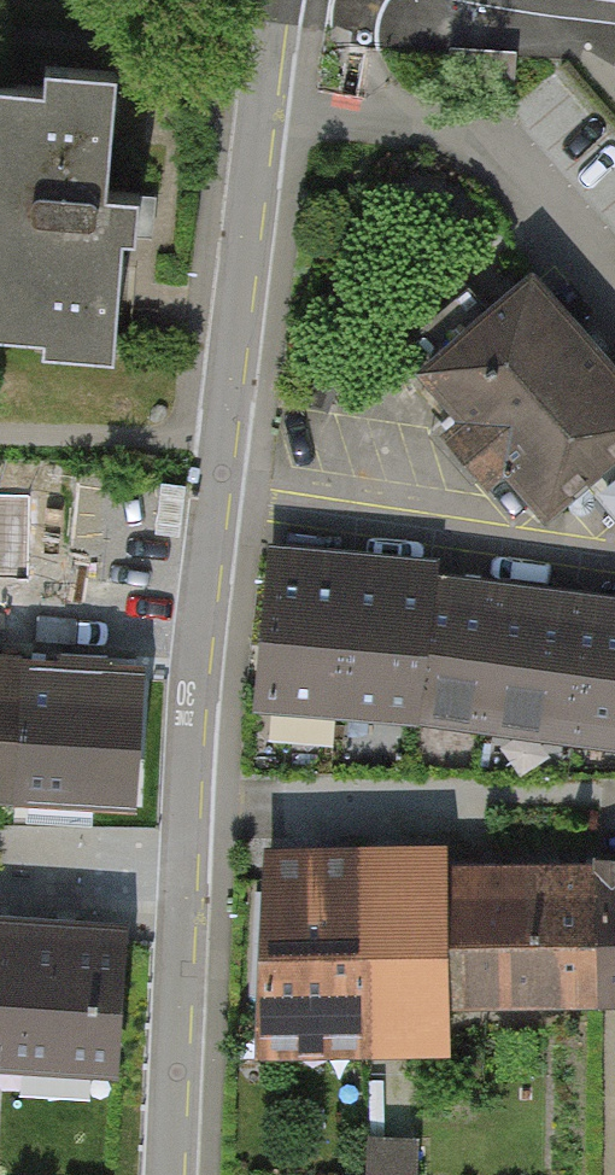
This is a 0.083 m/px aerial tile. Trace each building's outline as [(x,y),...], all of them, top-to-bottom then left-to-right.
[(515,56),(447,52),(445,80),(513,84),(515,56)] [(112,75),(38,72),(37,89),(0,87),(0,336),(45,338),(44,351),(115,354),(121,235),(137,236),(138,218),(139,194),(106,192),(112,75)] [(525,278),(427,364),(465,407),(446,424),(485,468),(502,453),(550,507),(586,475),(614,507),(614,380),(525,278)] [(0,497),(0,578),(28,578),(30,497),(0,497)] [(552,601),(443,589),(368,581),(323,576),(271,570),(258,687),(614,727),(614,608),(603,607),(552,601)] [(0,659),(0,802),(125,809),(134,667),(0,659)] [(442,844),(257,846),(259,1053),(444,1051),(444,1010),(442,866),(442,844)] [(595,1009),(614,1009),(614,864),(593,865),(595,1009)] [(444,1010),(519,1010),(518,865),(442,866),(444,1010)] [(519,1010),(595,1009),(593,865),(518,865),(519,1010)] [(0,921),(0,1074),(121,1081),(129,928),(0,921)] [(425,1141),(376,1138),(374,1174),(423,1174),(425,1141)]
